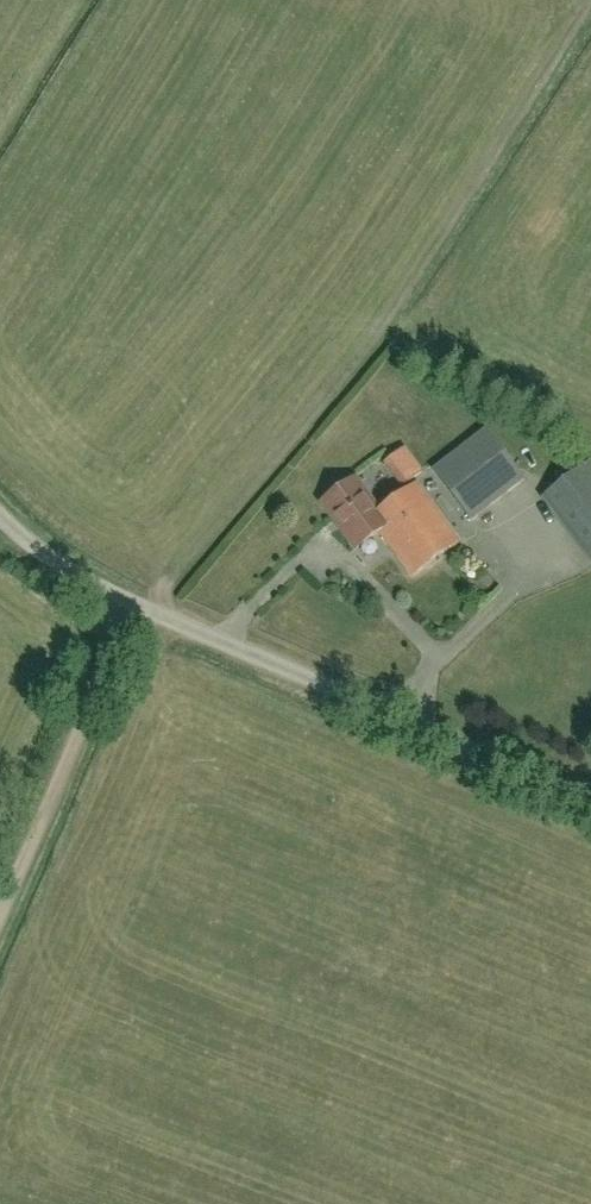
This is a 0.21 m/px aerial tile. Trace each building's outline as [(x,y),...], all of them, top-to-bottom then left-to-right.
[(470,519),(522,478),(484,429),(432,470),(470,519)] [(406,487),(428,474),(412,448),(391,461),(406,487)] [(545,494),(590,552),(590,467),(586,461),(545,494)] [(387,525),(377,512),(353,479),(321,503),(355,549),(379,531),(387,525)] [(457,541),(415,484),(377,512),(387,525),(379,531),(412,575),(457,541)]
